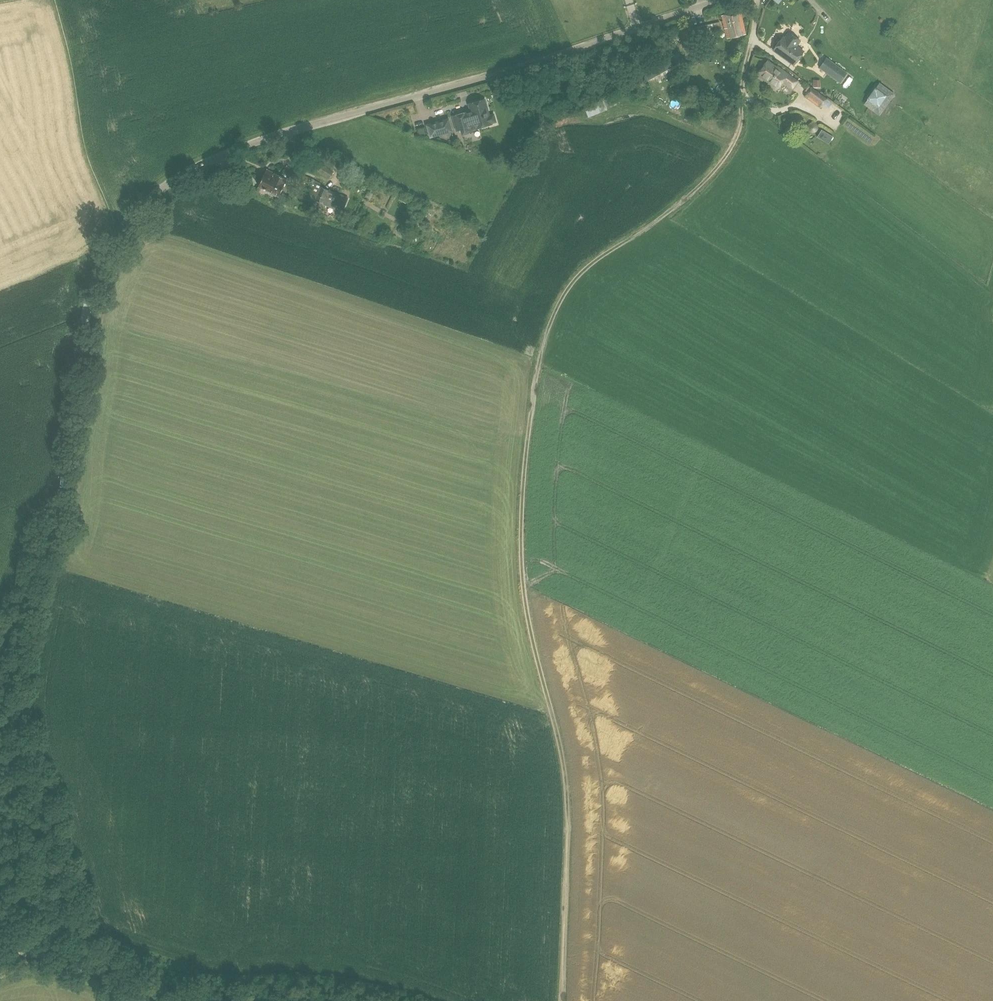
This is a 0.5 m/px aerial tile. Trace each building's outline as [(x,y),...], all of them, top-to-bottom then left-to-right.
[(741,11),(723,15),(727,38),(746,34),(741,11)] [(696,48),(691,27),(680,30),(685,51),(696,48)] [(796,46),(800,41),(789,33),(785,38),(783,37),(780,42),(778,42),(775,47),(775,49),(774,50),(795,65),(804,52),(796,46)] [(841,83),(848,73),(826,58),(820,68),(841,83)] [(784,80),(788,82),(787,84),(793,88),(797,81),(778,67),(777,68),(768,61),(758,74),(769,83),(768,84),(776,90),(777,88),(778,89),(784,80)] [(866,104),(880,114),(894,94),(880,84),(866,104)] [(810,88),(805,95),(822,107),(827,99),(810,88)] [(491,115),(489,116),(484,99),(469,104),(472,113),(465,115),(464,113),(456,115),(460,130),(461,129),(462,135),(470,133),(469,131),(491,124),(491,123),(493,123),(494,121),(495,119),(494,117),(493,116),(491,115)] [(448,120),(428,125),(431,136),(451,130),(448,120)] [(287,179),(296,184),(300,177),(285,170),(282,177),(267,170),(259,186),(279,196),(287,179)] [(314,189),(310,198),(315,201),(313,205),(321,208),(323,204),(341,212),(347,198),(313,183),(311,188),(314,189)]
